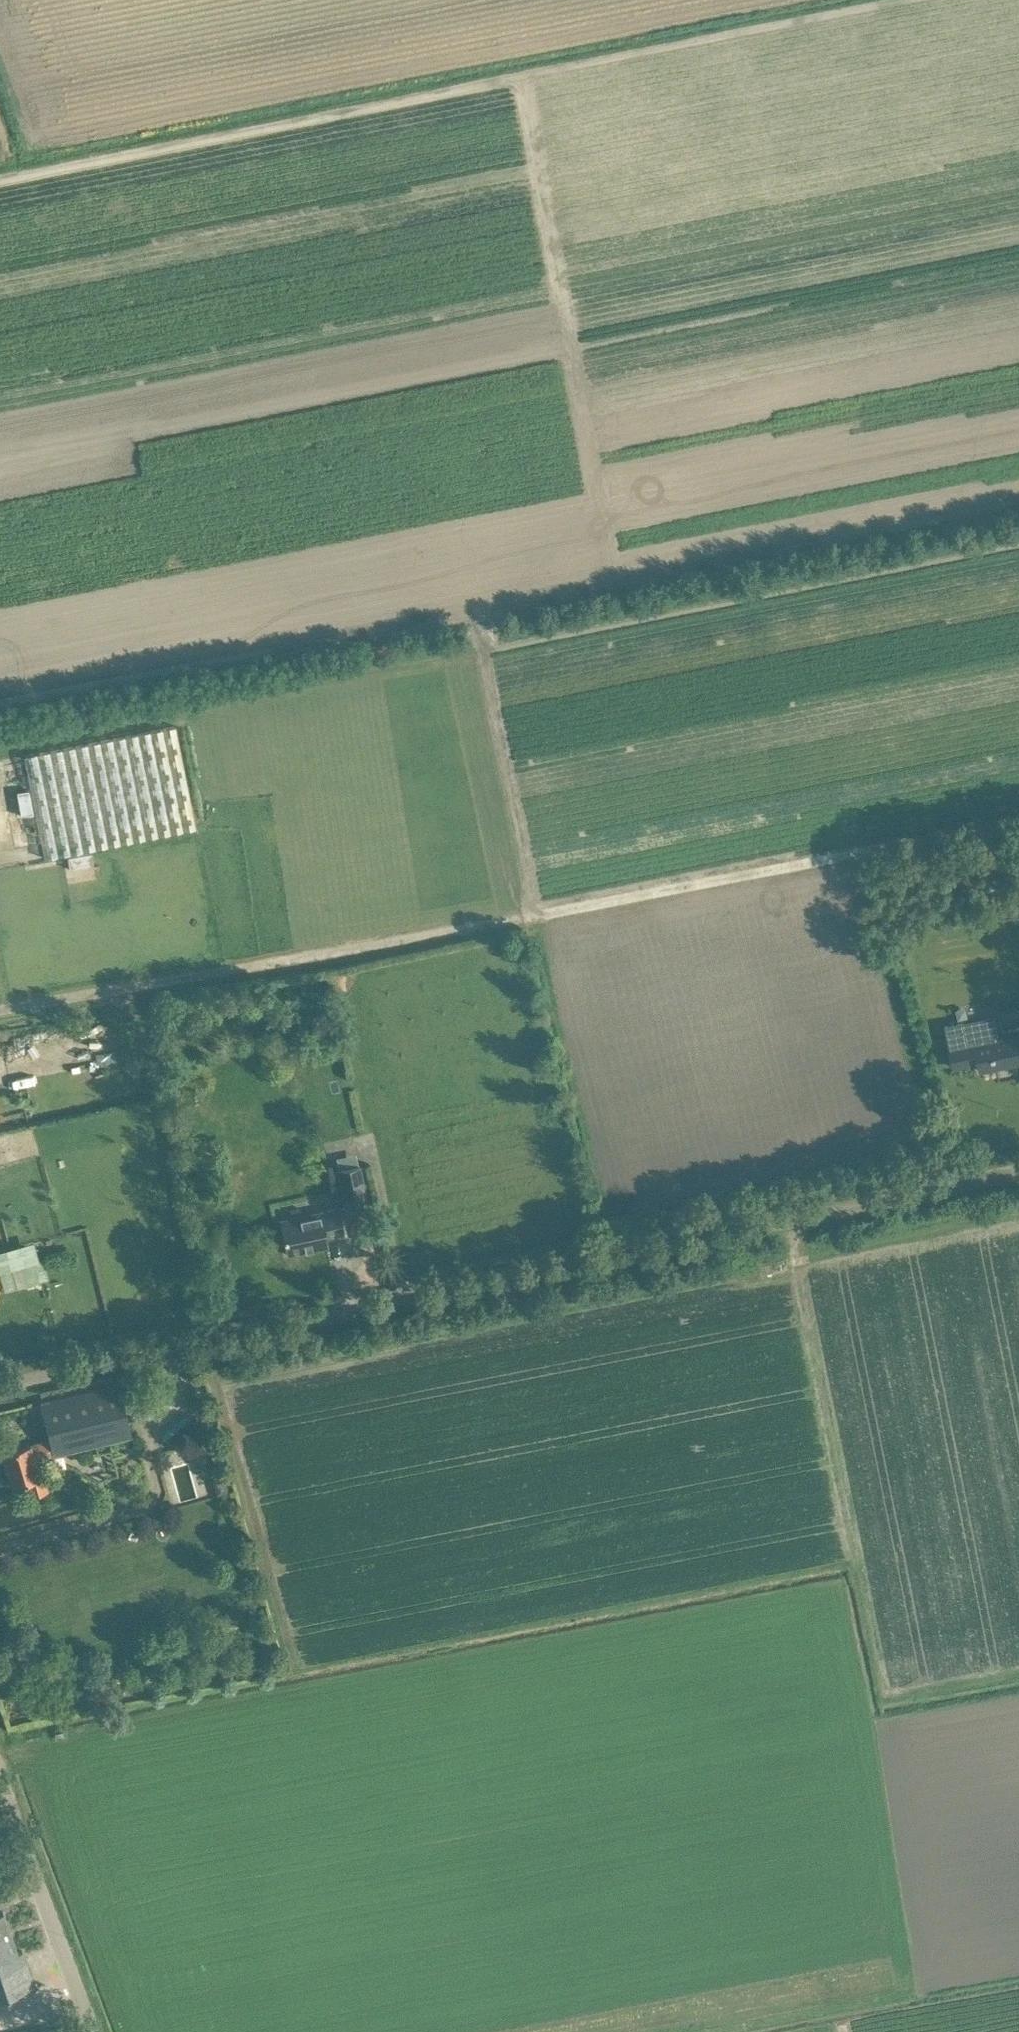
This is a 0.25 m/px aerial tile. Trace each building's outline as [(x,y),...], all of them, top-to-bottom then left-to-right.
[(194,828),(175,726),(24,757),(43,858),(194,828)] [(945,1025),(953,1067),(979,1061),(981,1070),(1018,1062),(1018,1027),(1003,1030),(1001,1021),(1000,1021),(980,1025),(979,1019),(964,1022),(964,1021),(945,1025)] [(359,1165),(337,1170),(345,1207),(367,1202),(359,1165)] [(314,1241),(326,1239),(344,1235),(338,1207),(319,1211),(320,1214),(280,1223),(286,1254),(316,1248),(314,1241)] [(43,1259),(20,1265),(25,1285),(48,1278),(43,1259)] [(0,1271),(0,1275),(4,1290),(16,1287),(10,1268),(0,1271)] [(11,1486),(25,1482),(29,1494),(48,1489),(45,1476),(40,1477),(35,1460),(132,1435),(119,1383),(40,1402),(49,1439),(1,1453),(11,1486)] [(224,1480),(213,1483),(216,1494),(227,1491),(224,1480)] [(34,1985),(22,1950),(16,1952),(3,1911),(0,1912),(0,1997),(34,1985)]
